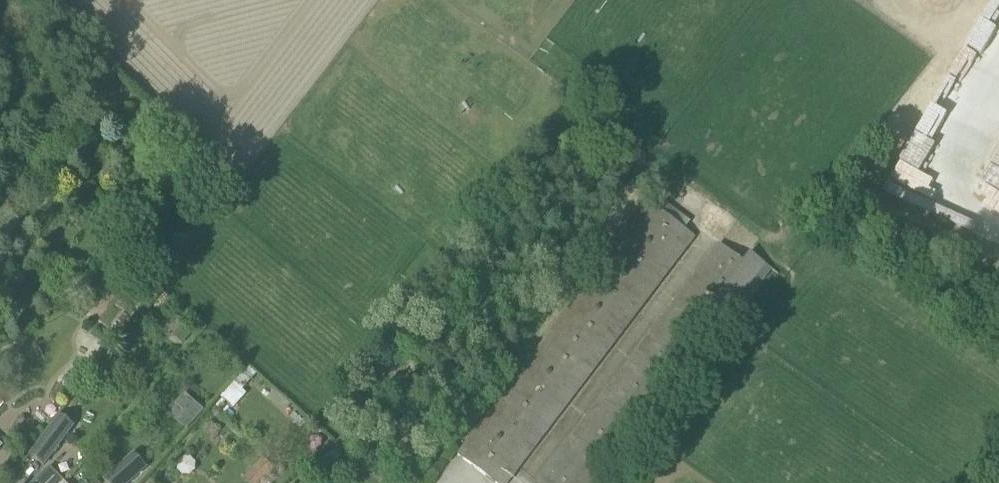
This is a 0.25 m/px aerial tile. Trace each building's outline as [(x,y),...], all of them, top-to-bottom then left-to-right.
[(651,204),(648,202),(457,455),(494,482),(509,482),(696,238),(651,204)] [(750,252),(743,262),(719,243),(536,482),(599,482),(766,264),(750,252)] [(182,347),(194,334),(187,328),(175,341),(182,347)] [(184,391),(173,403),(183,412),(174,422),(183,431),(204,410),(184,391)] [(62,416),(32,456),(44,466),(75,426),(62,416)] [(106,482),(107,482),(129,482),(146,467),(136,455),(106,482)] [(264,481),(275,468),(270,463),(263,457),(251,470),(264,481)] [(64,482),(50,468),(35,482),(64,482)]
